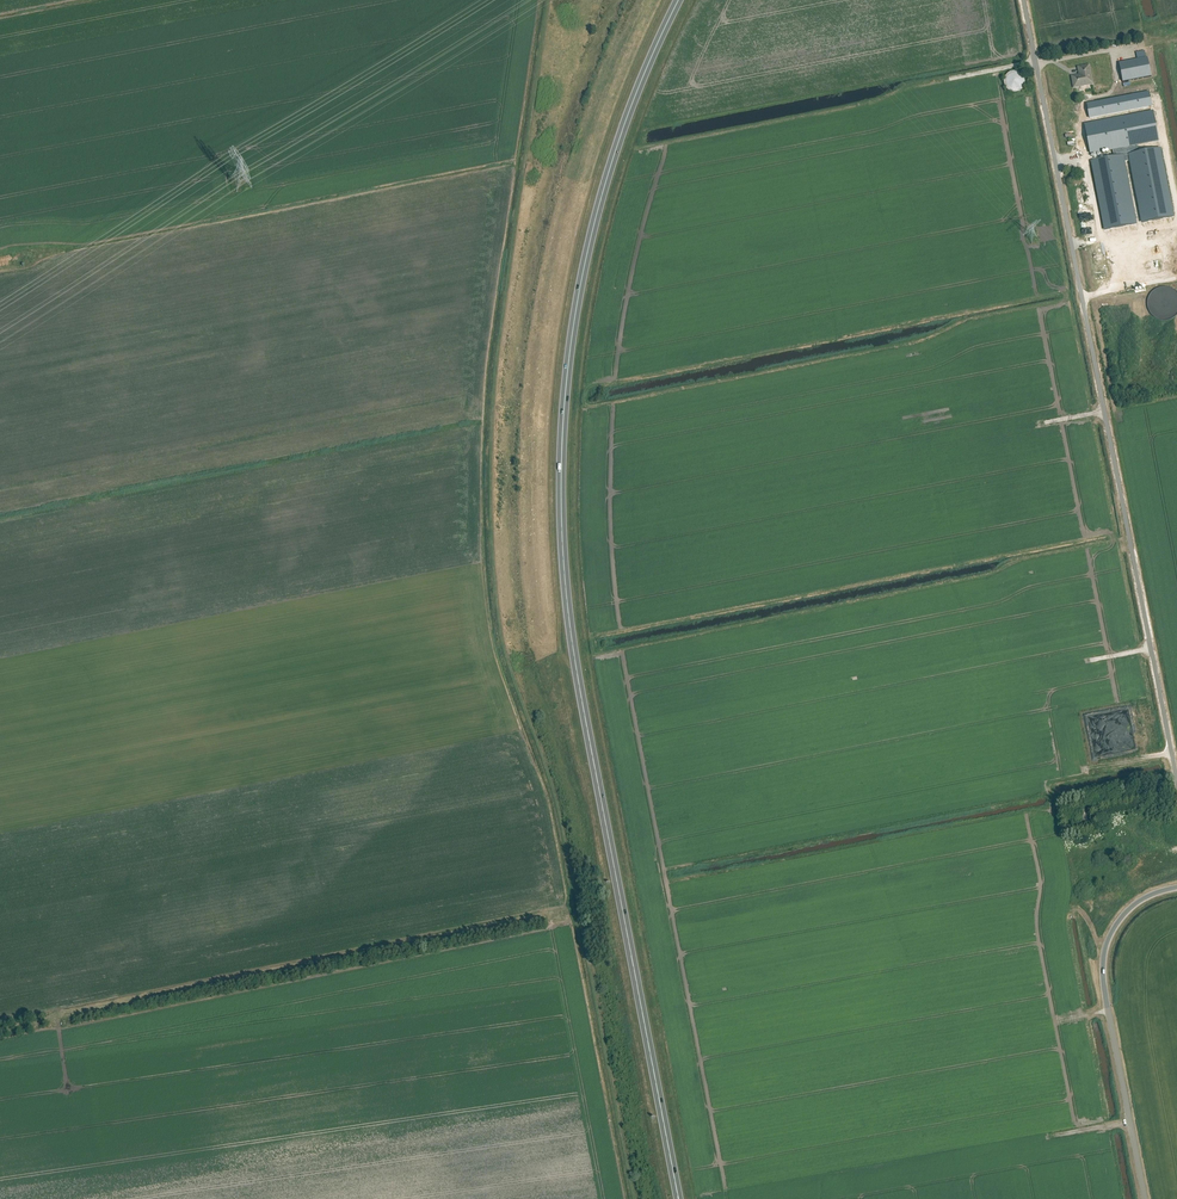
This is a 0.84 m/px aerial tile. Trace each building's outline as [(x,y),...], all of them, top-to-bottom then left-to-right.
[(1122,83),(1142,79),(1150,77),(1147,58),(1118,64),(1122,83)] [(1074,88),(1093,84),(1089,66),(1078,68),(1080,76),(1072,77),(1074,88)] [(1011,93),(1013,94),(1015,94),(1017,93),(1019,93),(1021,91),(1023,89),(1023,88),(1024,87),(1025,84),(1025,82),(1024,81),(1023,78),(1022,76),(1020,74),(1019,73),(1016,72),(1014,72),(1012,72),(1010,73),(1008,74),(1007,75),(1006,76),(1005,78),(1004,79),(1003,82),(1003,85),(1004,87),(1005,88),(1006,90),(1007,91),(1009,93),(1011,93)] [(1090,118),(1152,106),(1149,93),(1087,105),(1090,118)] [(1095,156),(1095,157),(1097,156),(1097,155),(1097,154),(1096,153),(1112,150),(1114,158),(1092,162),(1105,230),(1136,224),(1124,162),(1130,161),(1142,223),(1173,217),(1160,149),(1139,153),(1138,145),(1158,141),(1153,112),(1085,125),(1090,154),(1094,153),(1094,155),(1095,155),(1095,156)] [(1165,321),(1169,321),(1172,319),(1174,318),(1176,316),(1176,292),(1176,291),(1174,290),(1172,289),(1170,288),(1167,287),(1164,287),(1161,287),(1158,288),(1155,290),(1152,292),(1150,295),(1148,297),(1147,301),(1147,305),(1148,308),(1149,311),(1151,314),(1153,317),(1155,318),(1159,320),(1161,321),(1165,321)] [(1080,828),(1092,826),(1088,807),(1076,810),(1080,828)]
